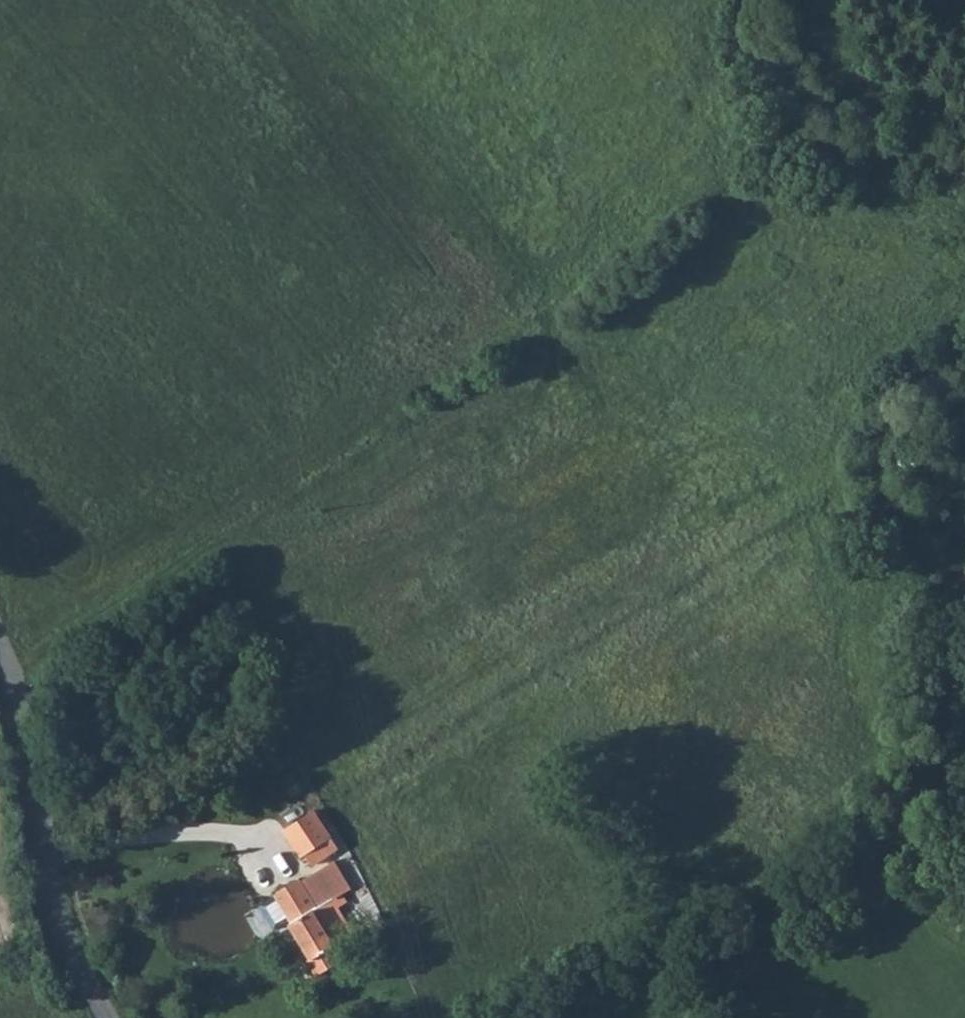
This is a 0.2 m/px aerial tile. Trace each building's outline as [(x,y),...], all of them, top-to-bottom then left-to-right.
[(293,852),(323,835),(307,807),(278,824),(293,852)] [(329,846),(323,835),(293,852),(299,863),(329,846)] [(292,881),(306,907),(340,887),(326,861),(292,881)] [(310,914),(306,907),(292,881),(269,894),(283,923),(280,924),(297,954),(301,953),(312,975),(335,964),(324,942),(327,940),(311,912),(310,914)]
